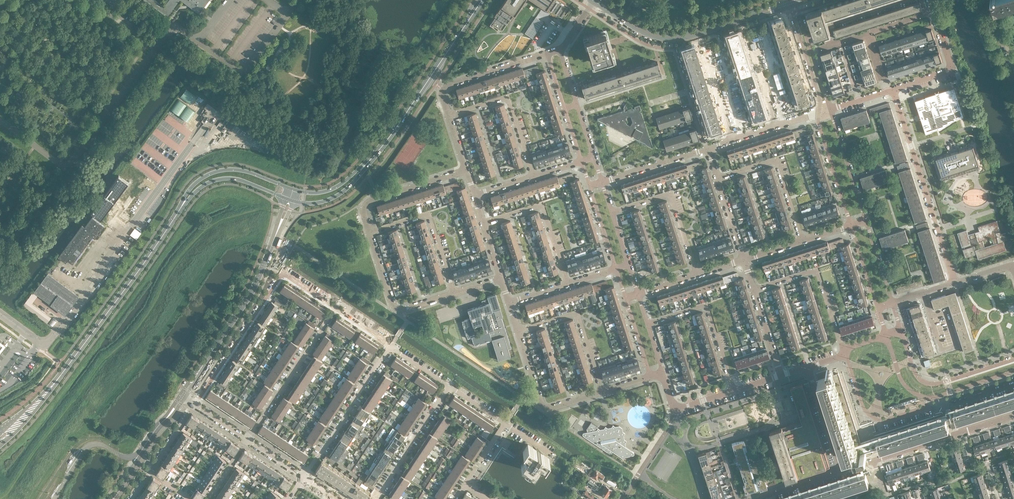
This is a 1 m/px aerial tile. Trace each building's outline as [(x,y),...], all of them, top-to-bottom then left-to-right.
[(168,16),(180,0),(169,0),(164,7),(155,0),(148,0),(168,16)] [(186,4),(187,3),(189,4),(190,5),(189,6),(196,11),(198,8),(202,10),(209,0),(181,0),(186,4)] [(490,25),(494,28),(497,30),(498,29),(501,31),(506,24),(508,25),(524,0),(505,0),(494,15),(495,16),(490,25)] [(545,8),(545,9),(548,11),(548,10),(556,15),(557,14),(561,17),(564,14),(565,15),(570,8),(564,3),(565,2),(562,0),(533,0),(545,8)] [(886,0),(848,0),(822,8),(820,9),(819,9),(819,10),(805,14),(807,17),(808,17),(813,30),(814,33),(812,34),(813,36),(813,39),(815,38),(818,37),(822,35),(824,41),(836,37),(833,29),(835,28),(833,23),(832,17),(866,6),(875,4),(886,0)] [(1013,3),(1013,0),(991,0),(991,1),(994,10),(1013,3)] [(922,10),(920,1),(914,3),(915,6),(916,11),(916,12),(922,10)] [(916,11),(915,6),(914,3),(908,5),(909,8),(910,13),(916,12),(916,11)] [(910,13),(909,8),(908,5),(902,7),(903,10),(905,15),(910,13)] [(905,15),(903,10),(902,7),(896,9),(897,12),(899,17),(905,15)] [(899,17),(897,12),(896,9),(891,11),(892,14),(893,19),(899,17)] [(893,19),(892,14),(891,11),(885,12),(886,15),(888,20),(888,21),(893,19)] [(888,20),(886,15),(885,12),(879,14),(880,17),(882,22),(882,23),(888,21),(888,20)] [(882,22),(880,17),(879,14),(873,16),(874,19),(876,24),(882,23),(882,22)] [(533,38),(544,21),(535,16),(525,33),(533,38)] [(876,24),(874,19),(873,16),(868,18),(869,21),(870,26),(876,24)] [(786,30),(785,27),(787,26),(786,23),(784,24),(783,20),(782,20),(782,19),(782,18),(775,20),(773,21),(771,22),(775,36),(786,32),(785,30),(786,30)] [(870,26),(869,21),(868,18),(862,20),(863,23),(865,28),(870,26)] [(865,28),(863,23),(862,20),(859,21),(856,22),(857,25),(859,30),(865,28)] [(859,30),(857,25),(856,22),(853,23),(851,23),(852,26),(853,32),(859,30)] [(853,32),(852,26),(851,23),(848,24),(845,25),(846,28),(847,33),(848,34),(853,32)] [(847,33),(846,28),(845,25),(842,26),(839,27),(840,30),(842,35),(848,34),(847,33)] [(842,35),(840,30),(839,27),(835,28),(833,29),(836,37),(842,35)] [(929,40),(934,38),(932,29),(926,31),(929,40)] [(585,37),(587,44),(587,45),(593,62),(612,56),(612,54),(606,37),(605,31),(604,31),(585,37)] [(930,42),(929,40),(926,31),(921,32),(925,43),(930,42)] [(742,44),(741,41),(743,40),(742,37),(740,38),(739,34),(738,34),(738,33),(738,32),(731,34),(729,35),(727,36),(732,50),(742,46),(742,44)] [(790,44),(789,41),(791,40),(790,37),(788,38),(787,34),(786,32),(775,36),(780,50),(791,46),(790,44)] [(925,43),(921,32),(916,34),(920,45),(925,43)] [(920,45),(916,34),(911,36),(914,45),(913,45),(914,47),(920,45)] [(914,45),(911,36),(906,37),(908,46),(909,46),(913,45),(914,45)] [(908,46),(906,37),(900,39),(903,48),(904,50),(909,48),(909,46),(908,46)] [(903,48),(900,39),(895,41),(899,52),(899,50),(903,48)] [(865,46),(863,40),(852,44),(854,49),(865,46)] [(899,52),(895,41),(890,42),(893,53),(899,52)] [(893,53),(890,42),(885,44),(888,53),(888,55),(893,53)] [(888,53),(885,44),(880,46),(880,49),(882,55),(888,53)] [(698,58),(697,55),(699,54),(698,51),(696,52),(695,48),(695,49),(694,47),(694,46),(687,48),(686,49),(683,50),(688,64),(698,60),(698,58)] [(747,58),(745,55),(747,54),(746,51),(744,52),(743,48),(742,46),(732,50),(736,64),(747,60),(746,58),(747,58)] [(795,58),(794,54),(796,54),(795,51),(794,51),(793,52),(792,48),(791,48),(791,46),(780,50),(784,64),(795,60),(794,58),(795,58)] [(856,54),(867,51),(866,48),(865,46),(854,49),(856,54)] [(822,60),(833,56),(831,51),(820,54),(822,60)] [(868,56),(867,51),(856,54),(857,59),(868,56)] [(942,61),(939,52),(934,54),(937,63),(942,61)] [(937,63),(934,54),(929,56),(932,65),(937,63)] [(824,65),(835,61),(833,56),(822,60),(824,65)] [(870,61),(868,56),(857,59),(859,65),(870,61)] [(932,65),(929,56),(923,57),(926,66),(932,65)] [(921,68),(918,59),(918,57),(912,59),(916,70),(921,68)] [(926,66),(923,57),(918,59),(921,68),(926,66)] [(916,70),(912,59),(911,59),(907,60),(911,71),(916,70)] [(703,72),(702,69),(703,68),(703,65),(702,65),(701,66),(700,62),(699,62),(698,60),(688,64),(690,71),(692,78),(703,74),(702,72),(703,72)] [(751,72),(750,69),(752,68),(751,65),(749,66),(748,62),(747,62),(747,60),(736,64),(741,78),(751,74),(751,72)] [(799,72),(798,68),(799,68),(800,68),(799,65),(797,66),(796,62),(795,60),(784,64),(789,78),(799,74),(799,72)] [(911,71),(907,60),(902,62),(903,64),(906,73),(911,71)] [(619,86),(661,72),(657,61),(581,86),(585,97),(619,86)] [(825,70),(836,66),(835,61),(824,65),(825,70)] [(872,66),(870,61),(859,65),(861,70),(872,66)] [(903,64),(898,66),(897,63),(897,64),(900,75),(906,73),(903,64)] [(900,75),(897,64),(892,65),(895,76),(900,75)] [(895,76),(892,65),(886,67),(890,78),(895,76)] [(827,75),(838,71),(836,66),(825,70),(827,75)] [(873,69),(872,66),(861,70),(862,75),(873,71),(873,69)] [(525,77),(523,70),(522,68),(517,70),(520,78),(525,77)] [(546,76),(545,70),(540,72),(537,73),(536,73),(537,79),(546,76)] [(827,75),(829,80),(840,77),(838,71),(827,75)] [(875,76),(873,71),(862,75),(864,80),(875,76)] [(707,86),(706,82),(708,82),(707,79),(705,80),(704,76),(703,74),(692,78),(697,92),(707,88),(707,86)] [(755,86),(754,82),(756,82),(755,79),(753,80),(752,76),(751,74),(741,78),(745,92),(756,88),(755,86)] [(804,86),(803,82),(804,82),(804,79),(802,80),(801,76),(800,76),(799,74),(789,78),(793,91),(804,88),(803,86),(804,86)] [(829,80),(830,85),(841,82),(840,77),(829,80)] [(864,80),(866,86),(877,82),(875,77),(864,80)] [(830,85),(832,90),(843,87),(841,82),(830,85)] [(832,90),(834,96),(845,92),(843,87),(832,90)] [(464,96),(461,88),(456,89),(459,98),(464,96)] [(712,100),(710,96),(712,96),(712,93),(710,94),(708,90),(707,88),(697,92),(701,106),(712,102),(711,100),(712,100)] [(760,100),(759,96),(760,96),(761,96),(760,93),(758,94),(757,90),(756,90),(756,88),(745,92),(750,105),(760,102),(759,100),(760,100)] [(808,100),(807,96),(809,96),(808,93),(806,94),(805,90),(804,88),(793,91),(798,105),(798,106),(800,105),(802,104),(809,102),(808,102),(808,100)] [(959,105),(954,88),(950,89),(949,89),(939,92),(939,91),(938,91),(938,90),(937,91),(936,91),(935,91),(935,92),(936,93),(923,98),(915,101),(920,117),(926,134),(932,131),(937,129),(939,129),(946,125),(946,126),(947,126),(946,125),(947,125),(948,125),(949,125),(949,124),(950,124),(949,123),(956,119),(956,118),(960,117),(963,117),(963,116),(959,105)] [(186,89),(180,97),(190,105),(197,96),(186,89)] [(178,99),(171,109),(179,116),(187,105),(178,99)] [(716,114),(715,110),(716,110),(717,110),(716,107),(714,108),(713,104),(712,102),(701,106),(706,119),(716,116),(716,114)] [(764,114),(763,110),(765,110),(764,107),(762,108),(761,104),(760,102),(750,105),(754,119),(754,120),(756,119),(758,119),(758,118),(765,116),(764,114)] [(506,109),(504,104),(495,107),(497,112),(506,109)] [(187,105),(179,116),(188,122),(195,112),(187,105)] [(653,147),(650,138),(649,138),(649,137),(641,112),(640,113),(640,110),(641,110),(639,105),(634,106),(635,108),(632,109),(632,108),(627,109),(628,110),(625,111),(624,110),(605,116),(604,116),(597,118),(597,119),(605,124),(606,123),(608,124),(632,137),(632,135),(639,139),(638,140),(645,144),(652,148),(652,147),(653,147)] [(884,110),(881,111),(879,112),(884,124),(895,121),(891,108),(884,110)] [(684,115),(682,109),(677,111),(680,121),(685,119),(684,115)] [(870,120),(868,115),(866,110),(854,114),(857,124),(860,123),(861,124),(866,122),(866,121),(870,120)] [(680,121),(677,111),(672,113),(675,123),(680,121)] [(478,118),(476,113),(467,116),(469,121),(478,118)] [(675,123),(672,113),(667,114),(670,124),(675,123)] [(670,124),(667,114),(662,116),(665,126),(670,124)] [(857,124),(854,114),(841,118),(844,128),(848,127),(848,128),(854,126),(854,125),(857,124)] [(665,126),(662,116),(656,118),(659,128),(665,126)] [(721,128),(719,124),(721,124),(720,121),(719,122),(717,118),(716,116),(706,119),(710,133),(710,134),(713,133),(714,133),(714,132),(721,130),(720,128),(721,128)] [(899,133),(895,121),(884,124),(888,137),(899,133)] [(564,132),(563,127),(554,130),(555,135),(564,132)] [(693,142),(691,136),(689,132),(684,133),(687,143),(693,142)] [(687,143),(684,133),(679,135),(682,145),(687,143)] [(903,146),(899,133),(888,137),(892,150),(903,146)] [(682,145),(679,135),(674,137),(677,147),(682,145)] [(677,147),(674,137),(669,138),(672,148),(677,147)] [(672,148),(669,138),(663,140),(667,150),(672,148)] [(568,143),(567,141),(562,143),(563,145),(566,155),(571,153),(568,143)] [(563,145),(558,147),(561,156),(566,155),(563,145)] [(907,159),(903,146),(892,150),(896,162),(896,164),(899,171),(910,168),(908,160),(907,159)] [(561,156),(558,147),(552,149),(555,158),(561,156)] [(975,166),(979,165),(977,160),(973,147),(958,151),(950,154),(936,159),(942,176),(975,166)] [(555,158),(552,149),(547,150),(550,160),(555,158)] [(542,152),(541,150),(535,151),(539,163),(545,162),(542,152)] [(550,160),(547,150),(542,152),(545,162),(550,160)] [(539,163),(535,151),(531,153),(534,165),(539,163)] [(524,165),(522,160),(513,163),(515,168),(524,165)] [(672,168),(667,170),(670,178),(671,182),(676,181),(675,177),(672,168)] [(912,174),(910,168),(899,171),(901,178),(912,174)] [(496,174),(494,169),(485,172),(487,177),(496,174)] [(889,180),(886,169),(873,173),(876,184),(880,183),(880,184),(886,182),(885,181),(889,180)] [(876,184),(873,173),(860,178),(864,188),(867,187),(868,188),(873,186),(873,185),(876,184)] [(917,187),(912,174),(901,178),(905,190),(917,187)] [(97,204),(91,212),(101,220),(107,212),(116,199),(129,183),(119,175),(97,204)] [(560,184),(558,178),(557,176),(552,177),(554,186),(560,184)] [(579,178),(574,180),(571,181),(570,181),(572,186),(581,184),(579,178)] [(446,193),(444,186),(443,184),(438,186),(441,195),(446,193)] [(460,188),(457,189),(456,190),(458,195),(467,192),(465,187),(460,188)] [(921,199),(917,187),(905,190),(909,203),(921,199)] [(498,204),(496,195),(490,197),(493,206),(498,204)] [(921,199),(909,203),(911,209),(923,206),(921,199)] [(840,214),(836,202),(831,204),(835,216),(840,214)] [(385,213),(382,204),(377,206),(379,215),(385,213)] [(835,216),(831,204),(826,205),(830,217),(835,216)] [(830,217),(826,205),(821,207),(825,219),(830,217)] [(923,206),(911,209),(915,222),(927,218),(923,206)] [(825,219),(821,207),(816,208),(820,220),(825,219)] [(820,220),(816,208),(812,210),(815,222),(820,220)] [(815,222),(812,210),(807,212),(811,223),(815,222)] [(126,211),(123,216),(128,219),(131,214),(126,211)] [(540,217),(538,211),(529,214),(531,220),(540,217)] [(811,223),(807,212),(802,213),(806,225),(811,223)] [(73,264),(93,237),(95,238),(105,226),(92,216),(85,226),(82,224),(75,234),(58,257),(66,262),(68,260),(73,264)] [(426,225),(425,220),(416,223),(417,228),(426,225)] [(512,226),(510,220),(501,223),(503,228),(512,226)] [(975,254),(976,253),(978,259),(1006,250),(1003,241),(1008,240),(1006,232),(1001,234),(1000,232),(996,233),(995,231),(1000,230),(997,220),(978,226),(979,231),(973,233),(968,234),(967,230),(966,230),(957,233),(962,247),(963,249),(965,257),(975,254)] [(916,226),(918,231),(929,228),(928,222),(916,226)] [(106,229),(109,231),(106,235),(114,240),(117,235),(115,233),(113,235),(111,233),(115,228),(110,224),(106,229)] [(135,227),(130,234),(137,239),(142,232),(135,227)] [(934,240),(929,228),(918,231),(922,244),(934,240)] [(398,234),(397,229),(388,232),(389,237),(398,234)] [(908,240),(905,229),(892,233),(895,244),(899,243),(899,244),(905,242),(904,241),(908,240)] [(895,244),(892,233),(879,237),(883,248),(886,247),(887,248),(892,246),(892,245),(895,244)] [(599,240),(597,234),(588,237),(590,243),(599,240)] [(734,248),(730,236),(725,238),(729,250),(734,248)] [(729,250),(725,238),(720,239),(724,251),(729,250)] [(724,251),(720,239),(716,241),(719,253),(724,251)] [(938,253),(934,240),(922,244),(926,257),(938,253)] [(719,253),(716,241),(711,242),(715,254),(719,253)] [(715,254),(711,242),(706,244),(710,256),(715,254)] [(485,248),(483,243),(475,246),(476,251),(485,248)] [(710,256),(706,244),(701,245),(705,257),(710,256)] [(705,257),(701,245),(696,247),(700,259),(705,257)] [(604,255),(602,249),(597,250),(598,253),(601,262),(606,261),(605,260),(604,255)] [(592,255),(593,254),(592,252),(586,254),(590,266),(595,264),(592,255)] [(598,253),(593,254),(592,255),(595,264),(601,262),(598,253)] [(942,265),(938,253),(926,257),(930,269),(942,265)] [(590,266),(586,254),(581,256),(585,268),(590,266)] [(585,268),(581,256),(575,257),(579,269),(585,268)] [(492,269),(488,257),(483,259),(484,261),(487,271),(492,269)] [(579,269),(575,257),(570,259),(574,271),(579,269)] [(54,270),(60,261),(57,259),(51,267),(54,270)] [(574,271),(570,259),(565,260),(569,271),(569,273),(574,271)] [(479,263),(478,261),(472,262),(473,265),(476,274),(482,272),(479,263)] [(484,261),(479,263),(482,272),(487,271),(484,261)] [(468,266),(467,264),(461,266),(462,268),(465,278),(471,276),(468,266)] [(473,265),(468,266),(471,276),(476,274),(473,265)] [(946,278),(942,265),(930,269),(934,282),(946,278)] [(457,270),(456,267),(451,269),(455,281),(460,279),(457,270)] [(462,268),(457,270),(460,279),(465,278),(462,268)] [(558,273),(556,268),(547,270),(549,276),(558,273)] [(42,297),(55,279),(48,274),(35,291),(42,297)] [(444,282),(443,276),(434,279),(435,284),(444,282)] [(530,282),(528,277),(519,279),(521,285),(530,282)] [(284,295),(290,286),(285,283),(280,291),(283,293),(283,295),(284,295)] [(594,292),(592,285),(592,283),(586,285),(589,294),(594,292)] [(416,291),(415,285),(406,288),(407,293),(416,291)] [(289,297),(295,289),(290,286),(284,295),(285,296),(286,295),(289,297)] [(615,291),(614,286),(609,287),(606,288),(605,289),(606,294),(615,291)] [(62,312),(75,294),(69,289),(62,298),(55,293),(49,301),(62,312)] [(293,301),(299,292),(295,289),(289,297),(292,299),(292,301),(293,301)] [(959,301),(955,291),(941,296),(944,306),(949,304),(959,301)] [(298,303),(304,295),(299,292),(293,301),(294,302),(295,301),(298,303)] [(472,337),(474,345),(492,340),(489,331),(493,330),(488,312),(500,308),(496,294),(487,296),(488,298),(481,301),(483,304),(468,309),(470,318),(462,321),(467,338),(472,337)] [(302,307),(308,298),(304,295),(298,303),(301,305),(301,307),(302,307)] [(307,309),(313,301),(308,298),(302,307),(303,308),(304,307),(307,309)] [(311,313),(317,304),(313,301),(307,309),(310,311),(310,313),(311,313)] [(964,318),(959,301),(949,304),(954,321),(964,318)] [(280,307),(274,303),(272,302),(271,303),(270,302),(267,306),(275,311),(277,307),(279,309),(280,307)] [(533,312),(530,303),(525,305),(528,314),(533,312)] [(316,315),(322,307),(317,304),(311,313),(312,314),(313,313),(316,315)] [(937,352),(923,309),(921,304),(907,308),(904,309),(905,314),(908,313),(922,356),(937,352)] [(273,314),(275,311),(267,306),(265,309),(266,310),(265,311),(273,317),(274,315),(273,314)] [(321,318),(325,312),(326,310),(322,307),(316,315),(320,317),(319,319),(320,319),(321,318)] [(273,317),(265,311),(264,313),(263,312),(261,315),(268,320),(271,317),(272,318),(273,317)] [(875,324),(872,316),(871,314),(867,316),(870,325),(870,326),(872,325),(875,324)] [(266,323),(268,320),(261,315),(259,319),(260,319),(259,321),(267,326),(268,324),(266,323)] [(336,329),(342,320),(337,317),(332,325),(332,326),(331,327),(332,327),(333,326),(336,329)] [(966,323),(964,318),(954,321),(956,326),(966,323)] [(575,324),(573,319),(564,322),(566,327),(575,324)] [(340,333),(346,323),(342,320),(336,329),(340,331),(339,332),(340,333)] [(314,328),(307,323),(306,322),(303,327),(312,333),(312,332),(314,328)] [(266,328),(261,325),(258,323),(256,325),(256,324),(254,327),(263,332),(266,328)] [(345,335),(351,326),(346,323),(340,333),(341,333),(342,332),(345,335)] [(967,329),(966,323),(956,326),(958,332),(967,329)] [(350,337),(354,332),(356,329),(351,326),(345,335),(349,337),(348,338),(349,339),(350,338),(350,337)] [(263,332),(254,327),(252,329),(253,330),(252,332),(260,337),(263,332)] [(312,333),(303,327),(300,332),(308,337),(311,334),(312,333)] [(547,333),(545,328),(536,331),(538,336),(547,333)] [(969,334),(967,329),(958,332),(959,337),(969,334)] [(260,337),(252,332),(250,334),(250,333),(248,336),(257,341),(260,337)] [(308,337),(300,332),(297,336),(306,342),(306,341),(308,337)] [(360,344),(365,336),(361,333),(359,335),(355,341),(355,342),(355,343),(357,342),(360,344)] [(332,340),(325,335),(323,339),(322,339),(322,340),(330,345),(333,341),(332,340)] [(257,341),(248,336),(246,338),(247,339),(246,341),(254,346),(257,341)] [(306,342),(297,336),(294,341),(302,346),(305,343),(306,342)] [(364,348),(370,339),(365,336),(360,344),(363,346),(363,348),(364,348)] [(369,350),(374,342),(370,339),(364,348),(364,349),(365,348),(369,350)] [(330,345),(322,340),(321,340),(321,341),(319,344),(327,350),(330,345)] [(254,346),(246,341),(244,343),(244,342),(242,345),(251,350),(254,346)] [(299,346),(291,341),(289,344),(287,344),(287,345),(296,351),(299,346)] [(374,353),(379,345),(374,342),(369,350),(372,352),(372,354),(373,354),(373,353),(374,353)] [(634,347),(632,342),(623,345),(625,350),(634,347)] [(327,350),(319,344),(317,348),(316,348),(324,354),(327,350)] [(974,349),(972,344),(962,347),(964,352),(974,349)] [(251,350),(242,345),(240,347),(241,348),(240,350),(248,355),(251,350)] [(296,351),(287,345),(286,345),(287,347),(285,350),(293,356),(296,351)] [(324,354),(316,348),(315,349),(315,350),(313,353),(321,359),(324,354)] [(769,358),(767,350),(766,350),(766,348),(761,350),(764,359),(764,360),(766,359),(766,358),(769,358)] [(248,355),(240,350),(238,352),(238,351),(236,354),(245,359),(248,355)] [(293,356),(285,350),(283,353),(281,353),(281,354),(290,360),(293,356)] [(245,359),(236,354),(234,356),(235,357),(234,359),(242,364),(245,359)] [(290,360),(281,354),(280,354),(281,356),(279,359),(287,365),(290,360)] [(322,362),(314,356),(311,361),(319,366),(321,363),(323,364),(324,363),(322,362)] [(640,368),(636,356),(632,358),(635,370),(640,368)] [(368,364),(361,359),(360,358),(358,357),(358,358),(359,360),(357,363),(365,368),(368,364)] [(396,368),(401,360),(396,357),(391,365),(396,368)] [(635,370),(632,358),(626,360),(630,372),(635,370)] [(287,365),(279,359),(277,362),(275,362),(275,363),(284,369),(287,365)] [(240,366),(236,363),(232,360),(231,362),(230,361),(228,365),(235,370),(237,371),(240,366)] [(400,371),(406,363),(401,360),(396,368),(400,371)] [(630,372),(626,360),(621,361),(625,373),(630,372)] [(319,366),(311,361),(308,365),(318,372),(318,371),(317,370),(319,366)] [(625,373),(621,361),(615,363),(619,375),(625,373)] [(284,369),(275,363),(274,364),(275,365),(273,368),(281,374),(284,369)] [(365,368),(357,363),(355,366),(353,366),(352,366),(362,373),(365,368)] [(405,374),(410,366),(406,363),(400,371),(405,374)] [(619,375),(615,363),(610,365),(614,377),(619,375)] [(233,373),(235,370),(228,365),(226,368),(227,369),(226,370),(234,376),(235,374),(233,373)] [(318,372),(308,365),(305,370),(313,375),(315,372),(317,373),(318,372)] [(614,377),(610,365),(605,367),(608,379),(614,377)] [(362,373),(352,366),(352,367),(353,369),(351,372),(359,377),(362,373)] [(409,377),(413,371),(415,369),(410,366),(405,374),(409,377)] [(608,379),(605,367),(600,368),(604,380),(608,379)] [(281,374),(273,368),(271,371),(269,371),(269,372),(278,378),(281,374)] [(234,376),(226,370),(225,372),(224,371),(222,374),(229,379),(231,376),(233,377),(234,376)] [(313,375),(305,370),(302,374),(312,381),(312,380),(311,379),(313,375)] [(278,378),(269,372),(268,373),(269,374),(267,377),(275,383),(278,378)] [(359,377),(351,372),(349,375),(347,375),(346,375),(348,376),(356,382),(359,377)] [(419,384),(425,375),(420,372),(419,374),(415,380),(414,381),(419,384)] [(855,427),(838,373),(835,374),(818,379),(843,458),(852,455),(854,461),(859,459),(861,459),(866,457),(865,452),(870,451),(869,446),(863,448),(862,444),(860,444),(860,443),(859,441),(857,435),(854,427),(855,427)] [(227,382),(229,379),(222,374),(220,377),(221,378),(220,380),(222,381),(228,385),(229,383),(227,382)] [(312,381),(302,374),(299,379),(307,384),(309,381),(311,382),(312,381)] [(389,378),(384,374),(381,379),(389,384),(391,381),(392,381),(393,380),(392,380),(389,378)] [(424,387),(429,378),(425,375),(419,384),(424,387)] [(593,380),(591,375),(582,378),(584,383),(593,380)] [(275,383),(267,377),(265,380),(263,380),(263,381),(264,382),(272,387),(275,383)] [(355,383),(351,381),(347,378),(344,381),(343,381),(342,382),(352,388),(355,383)] [(428,390),(434,381),(429,378),(424,387),(428,390)] [(307,384),(299,379),(296,383),(305,390),(306,389),(305,388),(307,384)] [(389,384),(381,379),(378,383),(387,389),(387,387),(389,384)] [(433,393),(438,384),(434,381),(428,390),(433,393)] [(352,388),(342,382),(342,383),(343,384),(341,387),(349,392),(352,388)] [(305,390),(296,383),(293,388),(301,393),(303,390),(305,391),(305,390)] [(387,389),(378,383),(375,388),(383,393),(385,390),(386,390),(387,389)] [(273,390),(271,389),(265,384),(262,389),(270,395),(271,394),(273,390)] [(565,389),(563,384),(554,387),(556,392),(565,389)] [(830,467),(816,424),(803,384),(791,388),(801,421),(770,431),(786,482),(830,467)] [(349,392),(341,387),(338,390),(337,390),(336,391),(346,397),(349,392)] [(948,408),(949,409),(951,415),(952,415),(950,410),(956,408),(957,411),(953,412),(954,414),(956,422),(956,423),(1013,404),(1013,393),(1008,394),(1007,391),(1013,389),(1013,387),(948,408)] [(301,393),(293,388),(290,392),(300,399),(300,398),(299,397),(301,393)] [(383,393),(375,388),(372,392),(381,398),(381,396),(383,393)] [(270,395),(262,389),(259,394),(267,399),(269,396),(270,396),(270,395)] [(211,401),(216,393),(211,390),(206,397),(211,401)] [(346,397),(336,391),(337,393),(335,396),(343,402),(346,397)] [(300,399),(290,392),(287,397),(295,403),(298,399),(299,400),(300,399)] [(381,398),(372,392),(369,397),(377,402),(379,399),(380,399),(381,398)] [(221,397),(217,394),(216,393),(211,401),(215,403),(215,404),(216,404),(221,397)] [(267,399),(259,394),(256,398),(264,404),(265,403),(267,399)] [(454,407),(459,399),(455,395),(449,404),(454,407)] [(343,402),(335,396),(332,399),(331,399),(330,400),(340,406),(343,402)] [(226,400),(224,399),(221,397),(216,404),(217,405),(221,407),(226,400)] [(292,403),(286,399),(284,397),(281,401),(280,402),(289,407),(292,403)] [(377,402),(369,397),(366,401),(375,407),(375,405),(377,402)] [(427,403),(421,399),(419,397),(417,401),(415,401),(414,401),(424,408),(427,403)] [(264,404),(256,398),(253,403),(255,405),(261,408),(263,405),(264,405),(264,404)] [(403,399),(401,402),(410,407),(411,405),(403,399)] [(458,410),(464,402),(459,399),(454,407),(458,410)] [(231,403),(227,401),(226,400),(221,407),(225,410),(226,411),(231,403)] [(340,406),(330,400),(330,401),(331,402),(329,405),(337,411),(340,406)] [(375,407),(366,401),(362,406),(371,411),(373,408),(374,408),(375,407)] [(424,408),(414,401),(414,402),(415,404),(413,407),(421,412),(424,408)] [(289,407),(280,402),(280,403),(278,406),(286,412),(289,407)] [(463,413),(468,405),(464,402),(458,410),(463,413)] [(236,407),(234,406),(231,403),(226,411),(226,412),(227,411),(231,414),(236,407)] [(337,411),(329,405),(326,408),(325,408),(324,409),(334,415),(337,411)] [(467,416),(473,408),(468,405),(463,413),(467,416)] [(286,412),(278,406),(275,410),(274,411),(283,416),(286,412)] [(241,410),(237,408),(236,407),(231,414),(235,417),(236,418),(241,410)] [(370,412),(365,409),(362,407),(359,411),(367,417),(370,412)] [(421,412),(413,407),(411,410),(409,410),(408,410),(418,417),(421,412)] [(472,419),(477,411),(473,408),(467,416),(472,419)] [(334,415),(324,409),(324,410),(325,411),(323,414),(331,420),(334,415)] [(739,409),(723,415),(724,418),(740,412),(739,409)] [(956,422),(954,414),(952,415),(951,415),(949,409),(946,410),(947,413),(947,415),(949,419),(952,429),(956,427),(955,423),(956,422)] [(246,413),(244,412),(241,410),(236,418),(237,418),(241,421),(246,413)] [(418,417),(408,410),(408,411),(409,412),(407,416),(415,421),(418,417)] [(283,416),(274,411),(274,412),(272,416),(277,419),(280,421),(283,416)] [(367,417),(359,411),(356,415),(364,420),(367,417)] [(476,422),(482,414),(477,411),(472,419),(476,422)] [(251,417),(247,414),(246,413),(241,421),(245,423),(245,424),(246,424),(251,417)] [(451,419),(444,414),(443,413),(440,418),(448,423),(451,419)] [(941,420),(940,417),(946,416),(947,415),(947,413),(945,414),(870,438),(859,441),(860,443),(870,440),(879,437),(880,440),(876,441),(878,446),(880,452),(948,430),(947,426),(945,419),(941,420)] [(331,420),(323,414),(320,417),(319,417),(318,418),(319,419),(328,424),(331,420)] [(481,425),(486,417),(482,414),(476,422),(481,425)] [(194,429),(200,420),(192,415),(186,423),(194,429)] [(364,420),(356,415),(354,419),(362,424),(364,420)] [(415,421),(407,416),(405,419),(403,419),(402,419),(412,426),(415,421)] [(251,427),(256,421),(256,420),(251,417),(246,424),(247,425),(251,427)] [(485,428),(491,420),(486,417),(481,425),(485,428)] [(448,423),(440,418),(437,423),(445,428),(448,423)] [(327,426),(318,420),(317,419),(317,420),(318,422),(315,425),(324,430),(327,426)] [(362,424),(354,419),(351,423),(359,428),(362,424)] [(412,426),(402,419),(402,420),(403,421),(401,425),(409,430),(412,426)] [(198,431),(203,422),(200,420),(194,429),(198,431)] [(490,431),(495,423),(496,423),(491,420),(485,428),(490,431)] [(201,433),(207,425),(203,422),(198,431),(201,433)] [(626,440),(623,438),(624,438),(624,436),(623,436),(625,433),(622,431),(622,428),(619,425),(618,426),(615,427),(613,425),(611,427),(608,428),(605,426),(603,429),(600,430),(598,428),(597,428),(597,426),(598,426),(591,422),(586,429),(587,429),(587,432),(584,433),(583,433),(582,433),(582,434),(582,435),(583,435),(583,436),(611,454),(613,451),(623,458),(624,456),(633,455),(633,454),(634,454),(634,453),(634,452),(625,446),(625,443),(626,440)] [(359,428),(351,423),(348,427),(356,432),(359,428)] [(445,428),(437,423),(434,427),(442,433),(445,428)] [(205,436),(210,427),(207,425),(201,433),(205,436)] [(263,436),(268,428),(263,425),(258,432),(262,435),(263,436)] [(324,430),(315,425),(313,428),(312,428),(311,429),(321,435),(324,430)] [(409,430),(401,425),(399,428),(397,428),(398,429),(406,435),(409,430)] [(208,438),(214,429),(210,427),(205,436),(208,438)] [(268,439),(275,428),(274,427),(272,431),(268,428),(263,436),(264,437),(264,436),(268,439)] [(356,432),(348,427),(346,431),(354,436),(356,432)] [(442,433),(434,427),(431,432),(439,437),(442,433)] [(273,443),(278,435),(275,433),(277,429),(275,428),(268,439),(272,442),(273,443)] [(212,440),(217,432),(214,429),(208,438),(212,440)] [(321,435),(311,429),(311,431),(309,434),(318,439),(321,435)] [(405,436),(401,433),(395,429),(392,434),(402,440),(405,436)] [(354,436),(346,431),(343,435),(351,440),(354,436)] [(215,443),(221,434),(217,432),(212,440),(215,443)] [(192,438),(183,433),(180,437),(189,442),(192,438)] [(438,439),(430,433),(426,438),(435,443),(438,439)] [(219,445),(224,436),(221,434),(215,443),(219,445)] [(278,446),(285,435),(284,434),(282,437),(278,435),(273,443),(274,443),(278,446)] [(318,439),(309,434),(307,437),(306,437),(305,438),(306,438),(309,440),(314,444),(318,439)] [(402,440),(392,434),(390,438),(400,444),(402,440)] [(283,449),(288,442),(285,439),(287,436),(285,435),(278,446),(282,448),(282,449),(283,449)] [(351,440),(343,435),(340,439),(348,444),(351,440)] [(222,447),(228,439),(224,436),(219,445),(222,447)] [(485,442),(484,441),(477,436),(474,441),(482,446),(485,442)] [(189,442),(180,437),(178,441),(186,446),(189,442)] [(400,444),(390,438),(387,442),(389,443),(397,448),(400,444)] [(435,443),(426,438),(423,442),(432,448),(435,443)] [(225,450),(231,441),(228,439),(222,447),(225,450)] [(348,444),(340,439),(338,443),(346,448),(348,444)] [(746,446),(743,440),(731,443),(734,450),(746,446)] [(186,446),(178,441),(175,445),(183,450),(186,446)] [(234,455),(239,447),(231,441),(225,450),(234,455)] [(288,452),(295,442),(294,441),(292,444),(288,442),(283,449),(284,450),(288,452)] [(482,446),(474,441),(471,446),(479,451),(482,446)] [(293,456),(298,448),(295,446),(297,443),(295,442),(288,452),(292,455),(293,456)] [(432,448),(423,442),(420,447),(429,452),(432,448)] [(346,448),(338,443),(335,447),(343,452),(346,448)] [(397,448),(389,443),(386,447),(394,452),(397,448)] [(549,459),(542,454),(542,455),(539,453),(540,452),(537,451),(534,450),(535,449),(528,444),(523,452),(524,452),(524,453),(525,454),(525,455),(526,456),(521,464),(524,466),(524,467),(524,468),(525,468),(525,469),(526,470),(527,470),(528,471),(529,471),(530,471),(534,473),(539,465),(540,465),(541,465),(542,465),(543,465),(544,466),(549,459)] [(981,453),(978,444),(973,446),(976,455),(981,453)] [(183,450),(175,445),(172,449),(181,454),(183,450)] [(479,451),(471,446),(468,450),(476,456),(479,451)] [(746,454),(745,450),(746,450),(747,450),(746,446),(734,450),(736,457),(746,454)] [(298,459),(303,452),(305,448),(304,447),(302,451),(298,448),(293,456),(294,457),(294,456),(298,459)] [(343,452),(335,447),(332,451),(340,456),(343,452)] [(394,452),(386,447),(384,451),(392,456),(394,452)] [(429,452),(420,447),(417,451),(426,457),(429,452)] [(960,453),(959,448),(950,450),(952,456),(960,453)] [(181,454),(172,449),(170,453),(178,458),(181,454)] [(247,464),(253,455),(245,450),(239,458),(247,464)] [(476,456),(468,450),(465,455),(473,460),(476,456)] [(340,456),(332,451),(329,455),(337,461),(340,456)] [(392,456),(384,451),(381,455),(389,460),(392,456)] [(426,457),(417,451),(414,456),(423,461),(426,457)] [(303,462),(308,455),(303,452),(298,459),(303,462)] [(178,458),(170,453),(167,457),(175,462),(178,458)] [(748,461),(746,454),(736,457),(738,464),(748,461)] [(251,466),(256,458),(253,455),(247,464),(251,466)] [(389,460),(381,455),(378,459),(386,464),(389,460)] [(470,460),(462,455),(459,459),(467,465),(470,460)] [(226,461),(218,456),(215,460),(223,466),(226,461)] [(423,461),(414,456),(411,460),(420,466),(423,461)] [(175,462),(167,457),(164,461),(173,466),(175,462)] [(854,462),(852,457),(844,459),(846,465),(854,462)] [(254,469),(260,460),(256,458),(251,466),(254,469)] [(582,475),(589,466),(578,458),(571,467),(576,470),(575,470),(582,475)] [(386,464),(378,459),(376,463),(384,468),(386,464)] [(467,465),(459,459),(456,464),(464,469),(467,465)] [(865,473),(862,474),(861,471),(864,470),(862,465),(861,459),(859,459),(861,465),(862,469),(771,498),(774,498),(775,498),(780,497),(781,498),(783,498),(783,497),(790,494),(790,496),(791,497),(785,498),(821,498),(869,484),(865,473)] [(223,466),(215,460),(212,464),(221,470),(223,466)] [(258,471),(263,462),(260,460),(254,469),(258,471)] [(350,479),(323,460),(316,470),(318,472),(317,473),(324,478),(325,476),(329,479),(328,480),(335,485),(336,484),(340,486),(340,488),(346,492),(347,491),(355,496),(355,498),(356,498),(367,498),(371,493),(360,485),(364,479),(360,476),(356,482),(350,479)] [(420,466),(411,460),(408,465),(417,470),(420,466)] [(1009,465),(1007,460),(998,462),(1000,468),(1009,465)] [(173,466),(164,461),(162,465),(170,470),(173,466)] [(750,468),(748,461),(738,464),(740,471),(750,468)] [(931,469),(928,461),(922,462),(925,471),(931,469)] [(261,473),(267,465),(263,462),(258,471),(261,473)] [(384,468),(376,463),(373,467),(381,472),(384,468)] [(965,469),(964,463),(955,466),(957,471),(965,469)] [(221,470),(212,464),(210,468),(218,474),(221,470)] [(464,469),(456,464),(453,468),(461,474),(464,469)] [(165,479),(170,470),(162,465),(156,473),(165,479)] [(265,476),(270,467),(267,465),(261,473),(265,476)] [(417,470),(408,465),(405,469),(414,475),(417,470)] [(268,478),(274,470),(270,467),(265,476),(268,478)] [(381,472),(373,467),(370,471),(378,476),(381,472)] [(218,474),(210,468),(207,472),(215,478),(218,474)] [(245,474),(236,468),(233,472),(242,478),(245,474)] [(461,474),(453,468),(450,473),(458,478),(461,474)] [(753,475),(750,468),(740,471),(743,478),(753,475)] [(414,475),(405,469),(402,474),(411,480),(414,475)] [(604,475),(595,469),(594,472),(591,470),(588,474),(596,479),(598,477),(602,479),(604,475)] [(272,480),(277,472),(274,470),(268,478),(272,480)] [(378,476),(370,471),(368,475),(376,480),(378,476)] [(215,478),(207,472),(204,476),(213,482),(215,478)] [(242,478),(233,472),(231,476),(239,482),(242,478)] [(275,483),(281,474),(277,472),(272,480),(275,483)] [(894,481),(892,472),(886,474),(889,483),(894,481)] [(458,478),(450,473),(447,477),(455,483),(458,478)] [(984,479),(982,473),(973,476),(975,481),(984,479)] [(279,485),(284,477),(281,474),(275,483),(279,485)] [(376,480),(368,475),(365,479),(373,484),(376,480)] [(410,481),(401,475),(398,480),(406,486),(410,481)] [(755,482),(754,480),(753,475),(743,478),(745,485),(755,482)] [(213,482),(204,476),(202,480),(210,486),(213,482)] [(239,482),(231,476),(228,480),(237,486),(239,482)] [(767,488),(764,479),(763,476),(756,479),(754,480),(755,482),(757,489),(759,488),(760,490),(767,488)] [(156,491),(162,483),(153,477),(148,486),(156,491)] [(287,490),(292,482),(284,477),(279,485),(287,490)] [(455,483),(447,477),(444,482),(452,487),(455,483)] [(601,488),(598,486),(599,484),(592,480),(587,477),(584,482),(587,484),(588,482),(596,487),(596,488),(599,490),(599,491),(601,492),(600,493),(607,498),(609,494),(601,488)] [(210,486),(202,480),(199,484),(207,490),(210,486)] [(237,486),(228,480),(225,484),(234,490),(237,486)] [(406,486),(398,480),(395,485),(404,490),(406,486)] [(452,487),(444,482),(441,487),(449,492),(452,487)] [(757,489),(755,482),(745,485),(743,486),(745,493),(756,489),(757,489)] [(207,490),(199,484),(196,488),(205,493),(207,490)] [(234,490),(225,484),(223,488),(231,494),(234,490)] [(612,489),(606,485),(605,486),(602,484),(600,487),(601,487),(601,488),(609,494),(612,489)] [(404,490),(395,485),(392,489),(401,495),(404,490)] [(156,491),(148,486),(145,489),(154,495),(156,491)] [(449,492),(441,487),(438,491),(446,496),(449,492)] [(578,492),(582,495),(581,496),(586,498),(592,498),(594,495),(589,491),(587,489),(586,490),(582,487),(578,492)] [(940,493),(938,487),(929,490),(931,496),(940,493)] [(205,493),(196,488),(191,496),(195,498),(201,498),(205,493)] [(231,494),(223,488),(220,492),(229,498),(231,494)] [(145,489),(143,493),(151,498),(154,495),(145,489)] [(392,489),(389,494),(391,495),(397,498),(398,498),(401,495),(392,489)] [(438,491),(435,496),(440,498),(444,498),(446,496),(438,491)] [(909,491),(901,494),(902,498),(903,498),(911,496),(909,491)]
